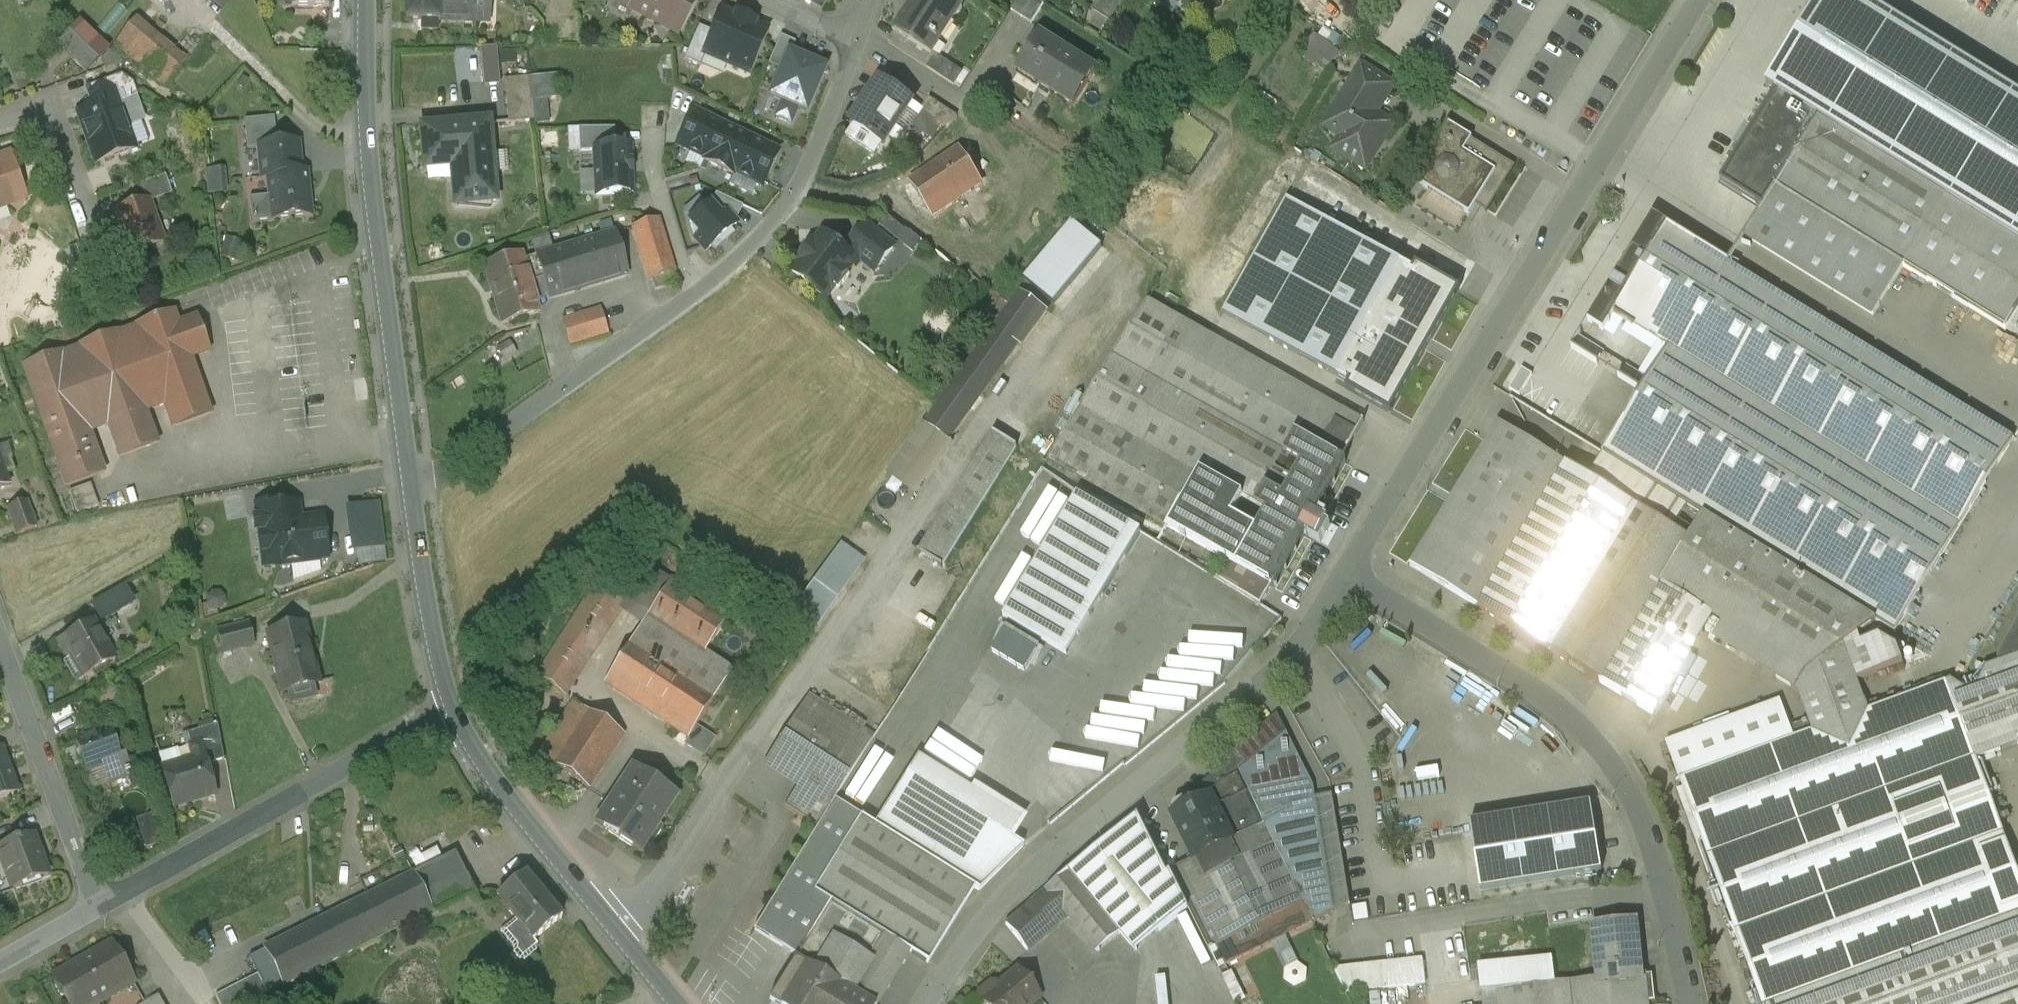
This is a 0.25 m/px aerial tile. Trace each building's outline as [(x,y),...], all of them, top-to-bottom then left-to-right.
[(291,8),(329,9),(329,0),(291,0),(291,8)] [(405,21),(438,22),(439,0),(406,0),(405,21)] [(438,22),(479,23),(479,13),(483,13),(483,0),(439,0),(438,22)] [(636,4),(633,12),(677,35),(696,0),(628,0),(636,4)] [(948,0),(918,0),(896,33),(932,56),(933,55),(930,53),(937,44),(939,45),(941,42),(939,40),(950,24),(953,25),(963,10),(948,0)] [(1035,0),(1019,0),(1011,12),(1031,25),(1044,6),(1035,0)] [(1091,12),(1108,23),(1123,0),(1098,0),(1091,12)] [(1193,11),(1200,0),(1175,0),(1193,11)] [(1818,118),(2017,241),(2017,95),(1864,0),(1819,0),(1766,87),(1775,92),(1818,118)] [(713,33),(704,55),(705,55),(749,74),(767,32),(754,26),(755,24),(737,16),(736,18),(722,12),(713,33)] [(83,20),(61,45),(92,72),(114,48),(83,20)] [(181,67),(131,25),(113,46),(163,89),(181,67)] [(705,55),(704,55),(713,33),(699,27),(685,60),(700,67),(705,55)] [(1305,51),(1329,70),(1343,51),(1319,33),(1305,51)] [(769,65),(782,70),(789,54),(791,54),(796,43),(781,37),(769,65)] [(1095,75),(1040,39),(1019,72),(1041,86),(1039,89),(1050,96),(1052,94),(1073,107),(1095,75)] [(481,50),(484,87),(500,86),(496,48),(481,50)] [(798,108),(806,111),(824,69),(791,54),(789,54),(782,70),(771,96),(782,101),(775,117),(791,124),(798,108)] [(963,75),(935,57),(927,70),(954,87),(963,75)] [(1385,83),(1361,67),(1326,121),(1344,133),(1334,150),(1365,169),(1392,126),(1367,110),(1385,83)] [(120,79),(89,91),(95,108),(116,101),(118,107),(136,100),(131,86),(120,79)] [(529,79),(504,82),(508,124),(534,122),(529,79)] [(881,82),(853,126),(846,137),(875,157),(882,145),(883,146),(911,102),(881,82)] [(1818,118),(1775,92),(1720,182),(1762,208),(1774,189),(1818,118)] [(957,117),(930,99),(921,113),(946,129),(957,117)] [(95,108),(78,115),(96,163),(134,150),(118,107),(116,101),(95,108)] [(722,126),(694,113),(678,146),(706,159),(721,127),(722,126)] [(274,118),(244,121),(247,150),(259,149),(259,148),(277,146),(274,118)] [(1818,118),(1774,189),(1903,268),(2006,331),(2017,311),(2017,241),(1818,118)] [(488,123),(421,129),(424,160),(450,158),(455,207),(457,207),(456,203),(473,201),(473,205),(495,203),(491,152),(489,153),(486,125),(488,125),(488,123)] [(1505,161),(1448,126),(1414,181),(1469,215),(1477,201),(1489,209),(1515,168),(1505,162),(1505,161)] [(749,140),(721,127),(706,159),(705,162),(733,175),(733,174),(749,140)] [(594,150),(616,149),(615,129),(579,129),(580,153),(594,152),(594,150)] [(749,140),(733,174),(762,187),(778,153),(749,140)] [(277,146),(259,148),(259,149),(262,179),(268,179),(270,197),(249,199),(252,223),(274,221),(274,220),(310,216),(306,173),(300,174),(297,144),(277,146)] [(616,149),(594,150),(594,152),(597,196),(633,194),(630,148),(616,149)] [(959,149),(909,183),(932,216),(981,182),(959,149)] [(25,199),(10,156),(0,160),(0,208),(25,199)] [(230,193),(229,167),(209,168),(210,194),(230,193)] [(165,176),(131,188),(138,206),(148,202),(149,203),(172,195),(165,176)] [(1903,268),(1774,189),(1762,208),(1744,237),(1874,316),(1903,268)] [(1623,199),(1613,193),(1607,203),(1617,210),(1623,199)] [(716,194),(711,207),(721,219),(727,214),(735,223),(743,207),(716,194)] [(1288,201),(1224,314),(1350,385),(1346,389),(1391,415),(1461,290),(1417,265),(1413,271),(1288,201)] [(138,206),(115,214),(130,256),(163,243),(149,203),(148,202),(138,206)] [(731,230),(737,225),(735,223),(727,214),(721,219),(711,207),(710,206),(690,223),(693,226),(691,227),(695,241),(705,253),(711,247),(715,252),(735,235),(731,230)] [(2014,440),(1728,264),(1728,263),(1653,217),(1588,322),(1604,332),(1614,314),(1668,348),(1602,454),(1875,622),(1894,634),(2014,440)] [(673,274),(657,220),(632,228),(648,282),(650,281),(673,275),(673,274)] [(1025,279),(1054,304),(1102,247),(1073,223),(1025,279)] [(893,250),(865,228),(848,249),(849,249),(846,253),(857,262),(863,260),(876,271),(893,250)] [(613,234),(536,257),(536,258),(543,280),(549,300),(626,276),(613,234)] [(846,253),(823,235),(793,272),(827,300),(836,288),(839,290),(850,276),(847,274),(857,262),(846,253)] [(521,256),(484,267),(501,324),(538,313),(530,284),(543,280),(536,258),(523,262),(521,256)] [(1021,293),(996,328),(1019,345),(1022,347),(1047,311),(1021,293)] [(1148,302),(1048,460),(1082,478),(1179,320),(1148,302)] [(600,311),(562,323),(569,346),(607,334),(600,311)] [(174,314),(24,368),(67,487),(104,473),(90,432),(108,426),(120,457),(157,444),(146,412),(165,405),(173,428),(211,414),(174,314)] [(1363,423),(1179,320),(1082,478),(1081,479),(1166,527),(1219,557),(1227,561),(1296,436),(1341,462),(1363,423)] [(996,328),(926,425),(950,443),(1019,345),(996,328)] [(1499,423),(1416,557),(1426,563),(1420,573),(1545,650),(1633,506),(1588,478),(1499,423)] [(993,434),(919,554),(942,568),(1016,449),(993,434)] [(1296,436),(1227,561),(1271,586),(1302,531),(1305,532),(1304,534),(1309,538),(1309,539),(1320,546),(1330,528),(1326,526),(1327,523),(1325,521),(1327,517),(1321,513),(1317,520),(1310,516),(1341,462),(1296,436)] [(1602,454),(1588,478),(1633,506),(1689,540),(1661,586),(1784,662),(1774,679),(1794,691),(1795,691),(1798,693),(1813,733),(1811,733),(1795,739),(1679,782),(1761,1003),(2017,1003),(2017,873),(1976,760),(2017,745),(2017,658),(1999,665),(1998,666),(1986,669),(1979,687),(1965,692),(1950,682),(1867,713),(1856,682),(1903,665),(1897,649),(1878,637),(1861,644),(1858,636),(1875,622),(1602,454)] [(9,487),(0,462),(0,491),(9,487)] [(37,483),(20,489),(25,502),(26,502),(35,527),(50,522),(37,483)] [(91,484),(69,492),(77,515),(98,507),(91,484)] [(1141,533),(1077,494),(1016,596),(1079,634),(1141,533)] [(25,502),(7,509),(17,535),(36,528),(35,527),(26,502),(25,502)] [(299,513),(290,506),(276,508),(275,503),(256,506),(258,518),(254,519),(256,532),(260,532),(262,552),(274,551),(276,568),(320,562),(320,559),(326,558),(321,518),(299,520),(299,513)] [(379,503),(350,507),(356,552),(385,548),(379,503)] [(1689,540),(1633,506),(1545,650),(1601,684),(1639,622),(1661,586),(1689,540)] [(1210,575),(1217,564),(1216,564),(1219,557),(1166,527),(1157,543),(1171,551),(1210,575)] [(841,543),(785,622),(809,639),(865,560),(841,543)] [(1227,561),(1219,557),(1216,564),(1217,564),(1223,568),(1217,579),(1260,605),(1271,586),(1227,561)] [(725,621),(670,584),(647,619),(703,655),(703,654),(725,621)] [(599,585),(536,679),(564,697),(626,604),(599,585)] [(109,596),(90,607),(97,620),(116,609),(109,596)] [(1079,634),(1016,596),(1003,617),(1067,656),(1079,634)] [(703,655),(647,619),(631,644),(714,698),(731,672),(703,654),(703,655)] [(1997,659),(1999,665),(2017,658),(2017,620),(1997,659)] [(1639,622),(1601,684),(1653,717),(1692,654),(1639,622)] [(115,661),(94,623),(58,643),(68,660),(67,660),(68,661),(79,680),(80,681),(115,661)] [(248,625),(217,633),(223,654),(253,646),(248,625)] [(304,627),(268,636),(282,693),(288,692),(291,703),(315,698),(312,686),(318,684),(304,627)] [(714,698),(631,644),(605,684),(688,738),(696,726),(714,698)] [(79,680),(68,661),(63,664),(74,683),(79,680)] [(873,739),(808,698),(769,759),(801,780),(832,800),(831,802),(833,803),(834,801),(873,739)] [(573,703),(538,757),(551,765),(586,712),(573,703)] [(586,712),(551,765),(588,789),(623,736),(586,712)] [(1278,715),(1219,763),(1222,769),(1204,784),(1211,797),(1232,841),(1264,824),(1239,773),(1288,733),(1278,715)] [(1807,722),(1791,728),(1795,739),(1811,733),(1807,722)] [(218,725),(187,734),(194,760),(203,758),(205,766),(224,760),(218,725)] [(688,738),(684,745),(704,757),(716,738),(696,726),(688,738)] [(110,731),(75,744),(86,773),(104,767),(121,760),(120,759),(110,731)] [(1288,733),(1239,773),(1264,824),(1313,922),(1351,904),(1333,795),(1316,798),(1314,787),(1288,733)] [(17,792),(1,752),(0,752),(0,798),(17,792)] [(121,760),(104,767),(110,784),(131,777),(124,758),(120,759),(121,760)] [(194,760),(163,769),(174,807),(214,796),(205,766),(203,758),(194,760)] [(633,768),(600,818),(607,823),(602,830),(639,854),(644,857),(663,829),(658,825),(676,797),(633,768)] [(1009,839),(906,775),(873,827),(974,890),(978,892),(1023,848),(1009,839)] [(832,800),(801,780),(784,808),(817,829),(833,803),(831,802),(832,800)] [(1211,797),(1191,806),(1189,801),(1183,799),(1174,804),(1172,809),(1175,815),(1174,815),(1196,859),(1232,841),(1211,797)] [(817,829),(754,931),(796,956),(828,906),(813,893),(860,819),(834,801),(833,803),(817,829)] [(1590,805),(1472,824),(1482,889),(1600,871),(1590,805)] [(1139,815),(1071,871),(1122,933),(1121,933),(1136,951),(1189,908),(1171,872),(1168,874),(1139,815)] [(873,827),(860,819),(813,893),(828,906),(906,953),(906,952),(927,965),(974,890),(873,827)] [(1232,841),(1196,859),(1171,872),(1189,908),(1209,949),(1215,946),(1225,967),(1313,922),(1264,824),(1232,841)] [(0,849),(0,857),(13,891),(48,877),(32,836),(0,849)] [(454,854),(266,950),(285,987),(432,912),(433,916),(474,895),(454,854)] [(1122,933),(1071,871),(1047,890),(1069,917),(1098,952),(1121,933),(1122,933)] [(561,919),(525,876),(497,899),(517,923),(504,934),(518,951),(531,941),(533,942),(561,919)] [(1047,890),(1006,924),(1027,951),(1069,917),(1047,890)] [(828,906),(796,956),(769,1000),(775,1003),(875,1003),(906,953),(828,906)] [(1635,924),(1594,928),(1599,982),(1599,983),(1640,978),(1635,924)] [(53,977),(68,1003),(99,1003),(133,984),(111,944),(53,977)] [(1424,958),(1334,969),(1346,995),(1427,985),(1424,958)] [(994,988),(987,986),(975,996),(982,1003),(1030,1003),(1037,998),(1014,971),(994,988)] [(215,997),(219,1003),(252,1003),(268,996),(257,976),(215,997)] [(1498,992),(1499,1003),(1649,1003),(1651,1003),(1650,1002),(1648,1002),(1645,979),(1648,979),(1648,978),(1646,978),(1645,977),(1640,978),(1599,983),(1599,982),(1498,992)]
